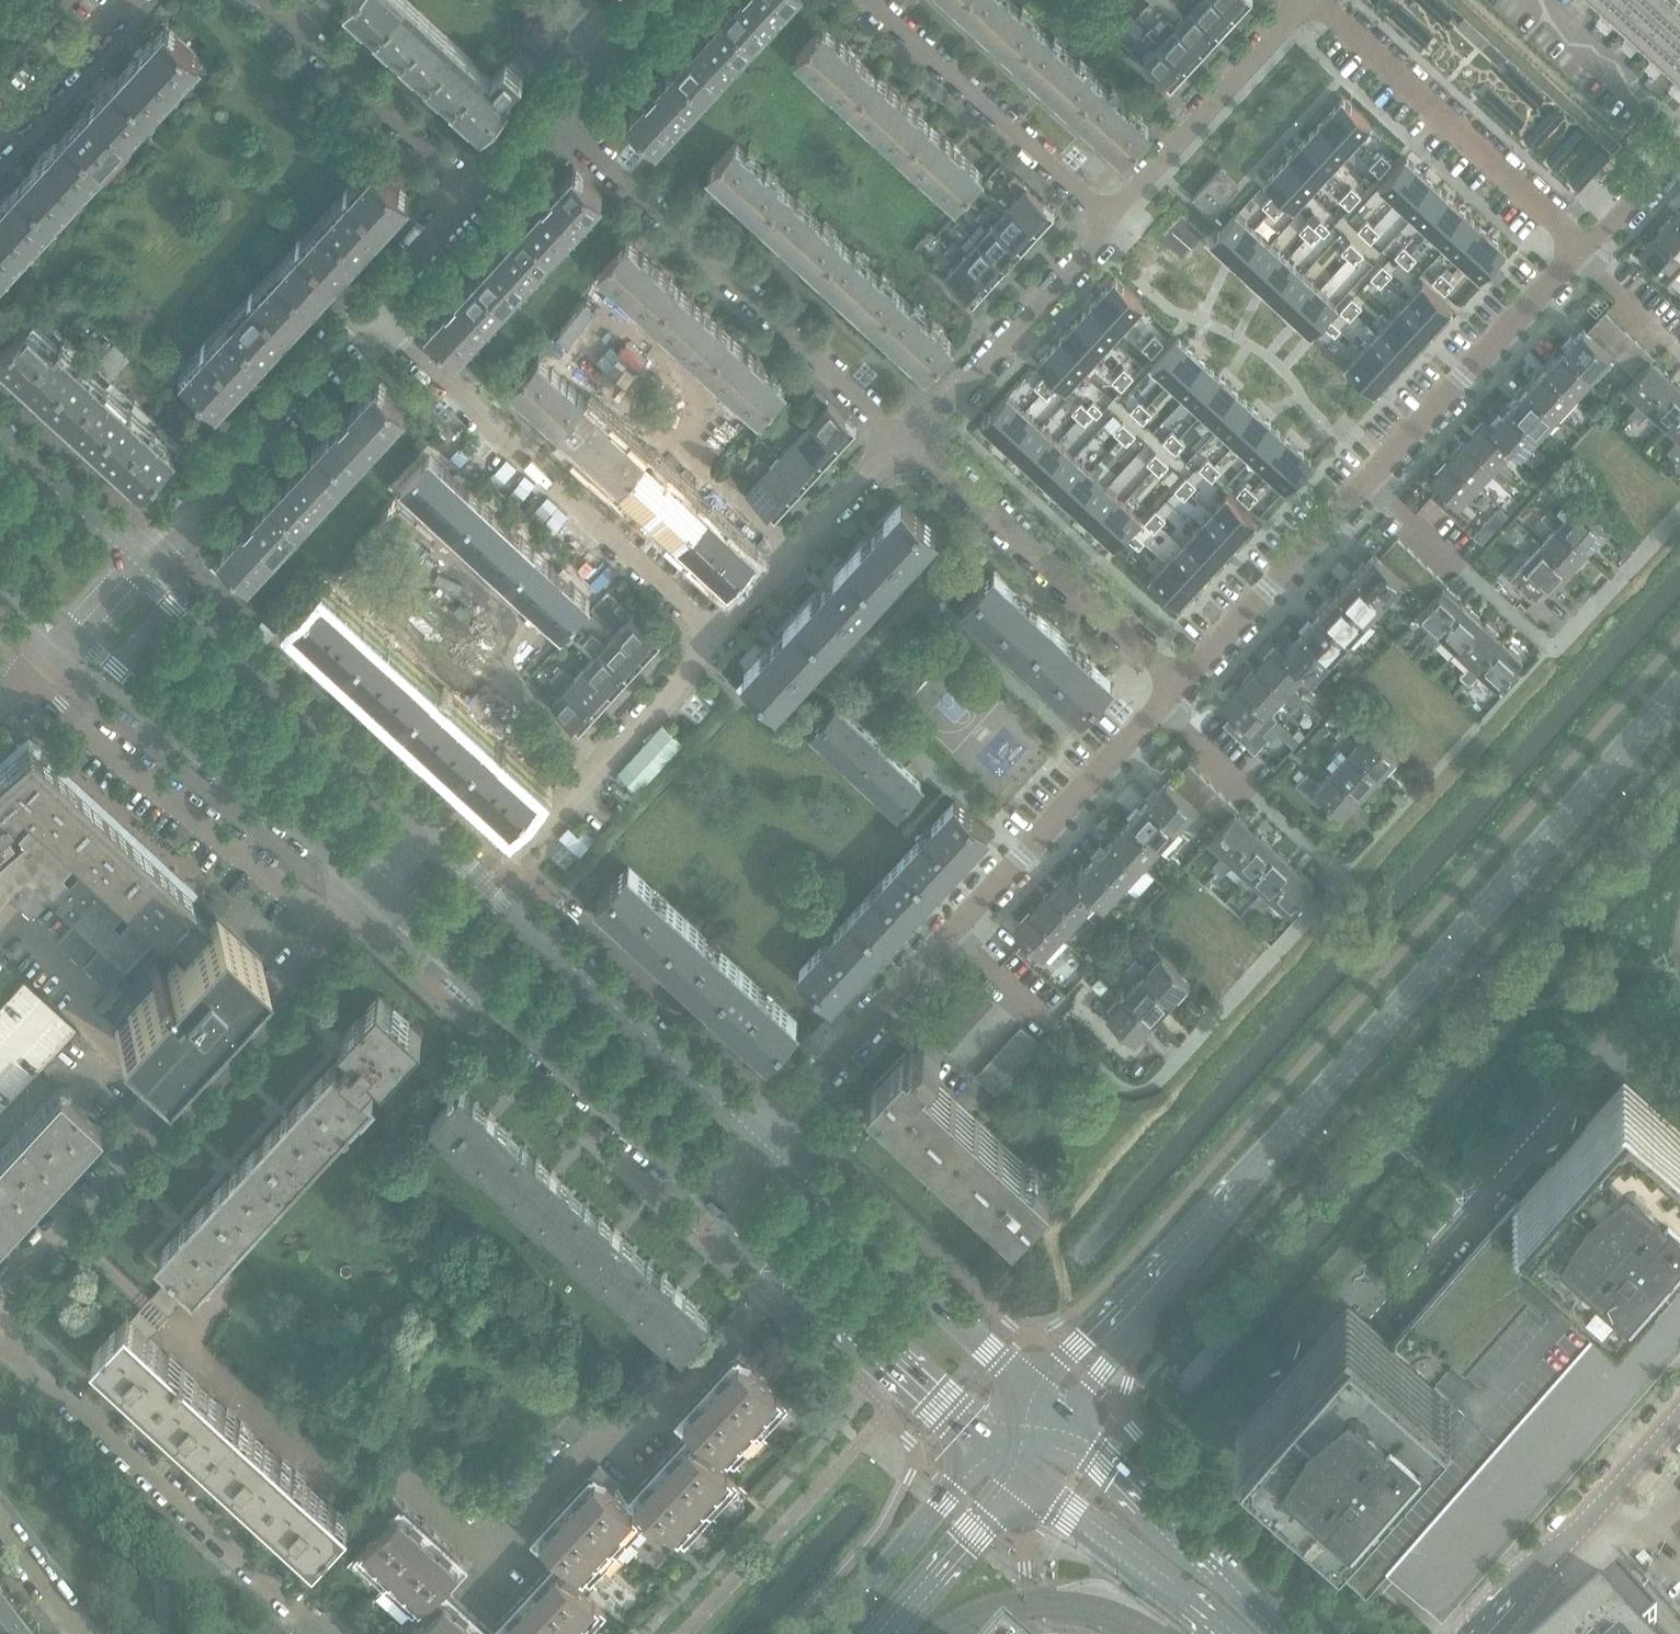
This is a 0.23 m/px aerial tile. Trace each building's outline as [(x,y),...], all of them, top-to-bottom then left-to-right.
[(345,3),(483,130),(510,101),(509,99),(508,100),(503,95),(520,77),(522,79),(523,78),(507,63),(489,82),(400,0),(348,0),(345,2),(345,3)] [(568,25),(577,15),(561,0),(555,0),(549,6),(568,25)] [(577,15),(586,5),(581,0),(561,0),(577,15)] [(724,10),(754,37),(788,0),(734,0),(724,10)] [(985,31),(1014,57),(1041,28),(1011,0),(967,0),(960,7),(985,31)] [(1183,0),(1175,0),(1174,1),(1185,15),(1176,26),(1203,51),(1220,34),(1183,0)] [(1218,0),(1199,0),(1198,1),(1197,0),(1183,0),(1220,34),(1236,16),(1218,0)] [(1236,16),(1251,0),(1218,0),(1236,16)] [(1467,0),(1464,0),(1456,8),(1462,13),(1471,3),(1467,0)] [(1595,2),(1606,12),(1610,7),(1623,20),(1619,24),(1630,34),(1634,30),(1647,42),(1643,46),(1654,56),(1658,52),(1672,64),(1668,68),(1678,78),(1679,77),(1679,0),(1597,0),(1595,2)] [(1476,8),(1471,3),(1462,13),(1467,17),(1476,8)] [(540,16),(559,34),(568,25),(549,6),(540,16)] [(1400,6),(1391,16),(1423,45),(1432,35),(1400,6)] [(1481,13),(1476,8),(1467,17),(1472,22),(1481,13)] [(724,10),(698,39),(676,63),(705,90),(754,37),(724,10)] [(1486,17),(1481,13),(1472,22),(1477,27),(1486,17)] [(530,26),(550,44),(559,34),(540,16),(530,26)] [(1491,22),(1486,17),(1477,27),(1483,32),(1491,22)] [(1203,51),(1176,26),(1168,18),(1157,30),(1152,25),(1146,31),(1187,68),(1203,51)] [(1467,18),(1460,25),(1465,29),(1471,22),(1467,18)] [(1139,39),(1142,36),(1146,31),(1133,19),(1126,27),(1139,39)] [(1471,22),(1465,29),(1470,33),(1476,27),(1471,22)] [(1497,27),(1491,22),(1483,32),(1488,37),(1497,27)] [(117,79),(151,110),(200,57),(166,26),(117,79)] [(521,36),(527,40),(543,55),(543,54),(542,53),(550,44),(530,26),(521,36)] [(877,76),(846,47),(823,26),(798,56),(850,104),(877,76)] [(1476,27),(1470,33),(1475,38),(1481,31),(1476,27)] [(1502,32),(1497,27),(1488,37),(1493,41),(1502,32)] [(1014,57),(1050,90),(1069,107),(1096,78),(1041,28),(1014,57)] [(1187,68),(1146,31),(1142,36),(1153,50),(1143,61),(1171,87),(1187,68)] [(1481,31),(1475,38),(1480,42),(1486,36),(1481,31)] [(1507,37),(1502,32),(1493,41),(1498,46),(1507,37)] [(1486,36),(1480,42),(1485,47),(1491,40),(1486,36)] [(1512,41),(1507,37),(1498,46),(1503,51),(1512,41)] [(1491,40),(1485,47),(1489,51),(1496,45),(1491,40)] [(1517,46),(1512,41),(1503,51),(1508,56),(1517,46)] [(1496,45),(1489,51),(1494,56),(1500,49),(1496,45)] [(1523,51),(1517,46),(1508,56),(1523,51)] [(1500,49),(1494,56),(1499,60),(1505,53),(1500,49)] [(1528,56),(1523,51),(1519,65),(1528,56)] [(1533,61),(1528,56),(1519,65),(1524,70),(1533,61)] [(1538,65),(1533,61),(1524,70),(1529,75),(1538,65)] [(676,63),(649,92),(627,115),(657,142),(705,90),(676,63)] [(1543,70),(1538,65),(1529,75),(1535,80),(1543,70)] [(1510,67),(1502,77),(1533,106),(1542,96),(1510,67)] [(1549,75),(1543,70),(1535,80),(1540,85),(1549,75)] [(1554,80),(1549,75),(1540,85),(1545,89),(1554,80)] [(930,124),(899,96),(877,76),(850,104),(902,153),(930,124)] [(1069,107),(1101,137),(1123,157),(1150,128),(1096,78),(1069,107)] [(151,110),(117,79),(70,130),(104,162),(111,154),(151,110)] [(1559,84),(1554,80),(1545,89),(1550,94),(1559,84)] [(1564,89),(1559,84),(1550,94),(1555,99),(1564,89)] [(1490,89),(1481,99),(1513,128),(1522,118),(1490,89)] [(1569,94),(1564,89),(1555,99),(1561,104),(1569,94)] [(1575,99),(1569,94),(1561,104),(1566,109),(1575,99)] [(1371,125),(1342,98),(1326,115),(1355,141),(1371,125)] [(1580,104),(1575,99),(1566,109),(1571,113),(1580,104)] [(1585,108),(1580,104),(1571,113),(1576,118),(1585,108)] [(1553,107),(1524,138),(1534,147),(1563,116),(1553,107)] [(1590,113),(1585,108),(1576,118),(1581,123),(1590,113)] [(1595,118),(1590,113),(1581,123),(1587,128),(1595,118)] [(1355,141),(1326,115),(1311,132),(1340,158),(1355,141)] [(1601,123),(1595,118),(1587,128),(1592,133),(1601,123)] [(1606,128),(1601,123),(1592,133),(1597,137),(1606,128)] [(954,202),(982,173),(930,124),(902,153),(954,202)] [(1576,128),(1547,159),(1556,168),(1586,137),(1576,128)] [(1611,132),(1606,128),(1597,137),(1602,142),(1611,132)] [(21,184),(55,215),(104,162),(70,130),(21,184)] [(1340,158),(1311,132),(1296,148),(1324,175),(1340,158)] [(1616,137),(1611,132),(1602,142),(1607,147),(1616,137)] [(1622,142),(1616,137),(1607,147),(1613,152),(1622,142)] [(708,172),(730,192),(762,222),(789,192),(736,143),(708,172)] [(1324,175),(1296,148),(1280,165),(1309,192),(1324,175)] [(1599,148),(1569,180),(1579,189),(1608,157),(1599,148)] [(1391,163),(1381,154),(1376,160),(1385,169),(1391,163)] [(1396,201),(1422,172),(1406,157),(1380,186),(1396,201)] [(1385,169),(1376,160),(1369,167),(1379,176),(1385,169)] [(359,251),(389,220),(409,197),(374,165),(350,192),(325,219),(359,251)] [(1309,192),(1280,165),(1265,182),(1293,208),(1309,192)] [(524,221),(553,248),(602,195),(573,168),(552,191),(524,221)] [(1220,168),(1193,197),(1211,215),(1238,185),(1231,178),(1220,168)] [(1413,216),(1439,188),(1422,172),(1396,201),(1413,216)] [(1010,206),(1038,231),(1055,213),(1013,175),(1008,181),(1020,195),(1010,206)] [(0,206),(0,262),(7,268),(55,215),(21,184),(0,206)] [(1360,196),(1351,187),(1345,194),(1355,203),(1361,196),(1360,196)] [(1429,232),(1456,203),(1439,188),(1413,216),(1429,232)] [(762,222),(788,245),(817,272),(844,243),(789,192),(762,222)] [(1355,203),(1345,194),(1339,200),(1348,209),(1349,209),(1355,203)] [(1268,212),(1277,202),(1271,196),(1262,206),(1268,212)] [(1275,218),(1284,208),(1277,202),(1268,212),(1275,218)] [(1446,247),(1473,219),(1456,203),(1429,232),(1446,247)] [(1038,231),(1010,206),(1000,216),(986,205),(981,211),(1022,249),(1038,231)] [(1022,249),(981,211),(976,216),(988,230),(978,240),(1006,266),(1022,249)] [(1227,257),(1253,228),(1236,212),(1210,241),(1217,248),(1227,257)] [(1679,254),(1679,217),(1676,214),(1658,233),(1679,254)] [(277,271),(312,303),(359,251),(325,219),(277,271)] [(1463,263),(1489,234),(1473,219),(1446,247),(1463,263)] [(553,248),(524,221),(475,274),(505,301),(553,248)] [(1329,229),(1320,221),(1314,227),(1324,236),(1330,230),(1329,229)] [(1372,227),(1366,221),(1358,231),(1357,231),(1364,236),(1372,227)] [(1306,238),(1314,228),(1308,223),(1299,232),(1306,238)] [(1371,243),(1379,233),(1372,227),(1364,236),(1370,243),(1371,243)] [(1243,272),(1270,243),(1253,228),(1227,257),(1237,266),(1243,272)] [(1312,244),(1321,235),(1314,228),(1306,238),(1312,244)] [(1658,233),(1639,254),(1679,290),(1679,282),(1672,273),(1679,264),(1679,254),(1658,233)] [(1479,278),(1506,249),(1489,234),(1463,263),(1479,278)] [(652,318),(680,288),(627,240),(600,269),(652,318)] [(1006,266),(978,240),(968,251),(954,240),(949,246),(990,283),(1006,266)] [(1348,259),(1357,249),(1350,242),(1350,243),(1341,252),(1348,259)] [(817,272),(852,304),(871,322),(898,293),(844,243),(817,272)] [(1260,287),(1287,259),(1270,243),(1243,272),(1250,278),(1260,287)] [(990,283),(949,246),(944,251),(955,265),(945,276),(973,302),(990,283)] [(1401,263),(1410,253),(1404,247),(1395,256),(1401,263)] [(1354,264),(1363,255),(1364,254),(1357,249),(1348,259),(1354,264)] [(1408,269),(1417,259),(1410,253),(1401,263),(1408,269)] [(1277,303),(1303,274),(1287,259),(1260,287),(1270,296),(1277,303)] [(1392,274),(1383,265),(1382,265),(1377,271),(1387,280),(1392,274)] [(277,271),(230,322),(265,354),(312,303),(277,271)] [(1387,280),(1377,271),(1370,278),(1371,278),(1380,287),(1387,280)] [(1439,289),(1448,279),(1441,272),(1432,282),(1439,289)] [(505,301),(475,274),(428,326),(457,353),(505,301)] [(1293,318),(1320,289),(1303,274),(1277,303),(1283,308),(1293,318)] [(1143,305),(1114,279),(1099,295),(1128,322),(1143,305)] [(1445,294),(1454,284),(1448,279),(1439,289),(1445,294)] [(1451,309),(1423,282),(1407,299),(1436,326),(1451,309)] [(680,288),(652,318),(704,367),(732,337),(680,288)] [(1310,334),(1337,305),(1320,289),(1293,318),(1303,327),(1310,333),(1310,334)] [(0,353),(0,357),(46,399),(86,356),(54,327),(74,305),(58,291),(38,313),(0,353)] [(1128,322),(1099,295),(1083,312),(1112,339),(1128,322)] [(1362,307),(1352,298),(1346,304),(1356,313),(1362,307)] [(1436,326),(1407,299),(1392,316),(1420,342),(1436,326)] [(1356,313),(1346,304),(1340,311),(1350,320),(1356,313)] [(1112,339),(1083,312),(1068,329),(1097,356),(1112,339)] [(1598,343),(1615,323),(1605,314),(1588,333),(1598,343)] [(1420,342),(1392,316),(1376,333),(1405,359),(1420,342)] [(1340,330),(1331,321),(1325,328),(1334,337),(1340,330)] [(265,354),(230,322),(184,373),(186,374),(218,405),(265,354)] [(1615,323),(1598,343),(1607,352),(1625,332),(1615,323)] [(1588,333),(1583,327),(1564,348),(1596,377),(1613,358),(1614,358),(1607,352),(1598,343),(1588,333)] [(1097,356),(1068,329),(1052,346),(1081,372),(1097,356)] [(1625,332),(1607,352),(1614,358),(1613,358),(1617,361),(1635,340),(1625,332)] [(1405,359),(1376,333),(1361,349),(1389,376),(1405,359)] [(1164,344),(1154,335),(1148,341),(1158,350),(1164,344)] [(732,337),(704,367),(758,416),(786,386),(732,337)] [(1179,338),(1152,367),(1169,382),(1195,353),(1186,344),(1179,338)] [(1635,340),(1617,361),(1626,370),(1645,349),(1635,340)] [(1158,350),(1148,341),(1142,348),(1152,357),(1158,350)] [(110,378),(129,357),(113,342),(94,363),(86,356),(46,399),(93,443),(133,400),(110,378)] [(1081,372),(1052,346),(1037,362),(1066,389),(1081,372)] [(1547,367),(1578,396),(1596,377),(1564,348),(1547,367)] [(1389,376),(1361,349),(1345,366),(1374,392),(1389,376)] [(1645,349),(1626,370),(1635,378),(1651,360),(1652,361),(1655,358),(1645,349)] [(1206,363),(1195,353),(1169,382),(1185,397),(1212,368),(1206,363)] [(563,432),(589,404),(553,371),(538,357),(511,385),(563,432)] [(1634,420),(1671,379),(1652,361),(1651,360),(1635,378),(1625,388),(1640,402),(1630,416),(1634,420)] [(1578,396),(1547,367),(1528,387),(1559,416),(1578,396)] [(1133,376),(1124,368),(1117,375),(1127,384),(1134,377),(1133,376)] [(1218,375),(1212,368),(1185,397),(1202,413),(1228,384),(1218,375)] [(1127,384),(1117,375),(1112,381),(1122,390),(1127,384)] [(1041,393),(1051,383),(1044,377),(1043,378),(1034,387),(1041,393)] [(1634,420),(1638,424),(1652,412),(1667,427),(1679,412),(1679,387),(1671,379),(1634,420)] [(376,382),(322,440),(351,467),(405,409),(376,382)] [(1047,399),(1056,390),(1057,389),(1051,383),(1041,393),(1047,399)] [(1218,428),(1245,399),(1238,393),(1228,384),(1202,413),(1218,428)] [(1510,406),(1542,435),(1559,416),(1528,387),(1510,406)] [(811,421),(839,447),(856,428),(815,390),(810,396),(822,410),(811,421)] [(999,439),(1025,411),(1008,395),(981,423),(999,439)] [(1235,443),(1262,414),(1251,405),(1245,399),(1218,428),(1235,443)] [(142,488),(180,445),(133,400),(93,443),(142,488)] [(1103,410),(1093,401),(1087,408),(1096,417),(1103,410)] [(1136,417),(1145,407),(1139,402),(1130,411),(1136,417)] [(1078,419),(1087,409),(1080,403),(1071,413),(1078,419)] [(620,485),(646,456),(589,404),(563,432),(620,485)] [(1493,426),(1514,446),(1524,454),(1542,435),(1510,406),(1493,426)] [(1143,423),(1152,414),(1145,407),(1136,417),(1143,423)] [(1084,425),(1093,415),(1087,409),(1078,419),(1084,425)] [(1015,454),(1041,426),(1025,411),(999,439),(1015,454)] [(1667,427),(1679,438),(1668,452),(1673,456),(1679,448),(1679,412),(1667,427)] [(1252,459),(1278,430),(1271,424),(1262,414),(1235,443),(1252,459)] [(783,425),(823,463),(839,447),(811,421),(802,431),(788,420),(783,425)] [(1467,440),(1508,478),(1512,473),(1500,460),(1514,446),(1493,426),(1486,420),(1467,440)] [(1120,439),(1130,429),(1123,423),(1114,433),(1120,439)] [(780,455),(807,481),(823,463),(783,425),(778,431),(789,445),(780,455)] [(1032,470),(1058,441),(1041,426),(1015,454),(1032,470)] [(1134,437),(1136,435),(1130,429),(1120,439),(1127,445),(1134,437)] [(1268,474),(1295,445),(1284,436),(1278,430),(1252,459),(1268,474)] [(1170,448),(1178,438),(1172,432),(1163,442),(1170,448)] [(1176,454),(1185,444),(1178,438),(1170,448),(1176,454)] [(274,492),(303,519),(351,467),(322,440),(274,492)] [(1449,460),(1477,485),(1491,471),(1505,482),(1508,478),(1467,440),(1449,460)] [(1048,485),(1074,456),(1058,441),(1032,470),(1048,485)] [(1285,489),(1311,461),(1304,454),(1295,445),(1268,474),(1285,489)] [(456,531),(483,502),(430,453),(404,483),(456,531)] [(1153,469),(1162,460),(1156,453),(1147,463),(1153,469)] [(751,460),(791,498),(807,481),(780,455),(770,466),(756,455),(751,460)] [(677,538),(704,509),(646,456),(620,485),(677,538)] [(1064,500),(1091,471),(1074,456),(1048,485),(1064,500)] [(1206,475),(1215,465),(1208,459),(1199,469),(1206,475)] [(791,498),(751,460),(746,466),(757,479),(747,491),(775,517),(791,498)] [(1160,475),(1169,465),(1162,460),(1153,469),(1160,475)] [(1477,485),(1449,460),(1431,480),(1472,517),(1476,513),(1464,500),(1477,485)] [(1212,481),(1221,471),(1215,465),(1206,475),(1212,481)] [(1081,515),(1107,486),(1091,471),(1064,500),(1081,515)] [(1196,486),(1186,477),(1181,483),(1190,492),(1196,486)] [(1190,492),(1181,483),(1175,490),(1184,499),(1190,492)] [(1243,501),(1252,491),(1245,485),(1237,494),(1236,495),(1243,501)] [(1097,530),(1124,502),(1107,486),(1081,515),(1097,530)] [(1249,506),(1258,497),(1252,491),(1243,501),(1249,507),(1249,506)] [(303,519),(274,492),(220,551),(249,578),(303,519)] [(1255,521),(1227,495),(1211,512),(1240,538),(1255,521)] [(483,502),(456,531),(509,580),(536,551),(483,502)] [(1114,546),(1141,517),(1124,502),(1097,530),(1114,546)] [(848,562),(880,592),(935,533),(903,503),(848,562)] [(1551,509),(1547,514),(1586,550),(1589,547),(1593,543),(1594,545),(1604,534),(1603,533),(1605,530),(1578,505),(1564,520),(1551,509)] [(1508,515),(1499,506),(1492,514),(1501,523),(1508,515)] [(704,509),(677,538),(728,585),(756,556),(704,509)] [(1166,519),(1156,511),(1150,517),(1160,526),(1166,519)] [(1240,538),(1211,512),(1196,528),(1224,555),(1240,538)] [(1554,530),(1541,544),(1569,570),(1571,567),(1572,568),(1582,558),(1581,556),(1584,553),(1586,550),(1547,514),(1543,517),(1554,530)] [(1160,526),(1150,517),(1144,524),(1154,532),(1160,526)] [(1489,535),(1480,527),(1473,535),(1482,543),(1489,535)] [(1224,555),(1196,528),(1180,545),(1209,571),(1224,555)] [(1145,542),(1135,533),(1129,540),(1139,549),(1144,543),(1145,542)] [(1389,566),(1407,547),(1397,538),(1379,557),(1389,566)] [(1541,544),(1509,579),(1534,601),(1547,587),(1550,590),(1553,586),(1557,583),(1558,584),(1568,573),(1566,572),(1569,570),(1541,544)] [(1631,554),(1621,544),(1617,549),(1620,552),(1622,557),(1625,560),(1631,554)] [(1209,571),(1180,545),(1165,562),(1193,588),(1209,571)] [(1407,547),(1389,566),(1399,575),(1417,557),(1407,547)] [(536,551),(509,580),(562,629),(589,600),(536,551)] [(1388,602),(1405,583),(1406,582),(1399,575),(1389,566),(1379,557),(1375,553),(1357,573),(1388,602)] [(1488,567),(1488,561),(1483,556),(1475,564),(1484,572),(1488,567)] [(1417,557),(1399,575),(1406,582),(1405,583),(1408,585),(1426,566),(1417,557)] [(798,617),(830,647),(880,592),(848,562),(798,617)] [(1193,588),(1165,562),(1149,578),(1178,605),(1193,588)] [(1426,566),(1408,585),(1418,594),(1436,575),(1426,566)] [(1338,593),(1369,622),(1388,602),(1357,573),(1338,593)] [(1022,660),(1051,628),(993,574),(963,606),(1022,660)] [(1436,575),(1418,594),(1427,602),(1443,586),(1444,587),(1445,584),(1436,575)] [(1503,584),(1497,579),(1493,584),(1499,589),(1503,584)] [(1425,646),(1463,604),(1444,587),(1443,586),(1427,602),(1427,603),(1417,613),(1432,627),(1421,642),(1425,646)] [(295,620),(317,641),(346,667),(373,638),(323,592),(295,620)] [(1320,613),(1351,641),(1369,622),(1338,593),(1320,613)] [(617,632),(644,658),(661,640),(620,602),(614,608),(626,622),(617,632)] [(1526,608),(1520,603),(1517,606),(1523,611),(1526,608)] [(1463,604),(1425,646),(1429,649),(1442,638),(1457,651),(1482,622),(1463,604)] [(1302,632),(1333,661),(1351,641),(1320,613),(1302,632)] [(1388,625),(1397,634),(1408,622),(1399,613),(1388,625)] [(830,647),(798,617),(744,675),(776,705),(830,647)] [(1464,682),(1502,640),(1482,622),(1457,651),(1471,664),(1459,678),(1464,682)] [(1051,628),(1022,660),(1081,714),(1111,682),(1051,628)] [(644,658),(617,632),(607,643),(592,632),(587,638),(628,675),(644,658)] [(1284,651),(1306,672),(1316,680),(1333,661),(1302,632),(1284,651)] [(403,720),(430,691),(373,638),(346,667),(403,720)] [(628,675),(587,638),(582,643),(594,657),(585,667),(612,693),(628,675)] [(1502,640),(1464,682),(1469,686),(1482,674),(1497,687),(1522,659),(1502,640)] [(1259,665),(1300,703),(1304,699),(1292,686),(1306,672),(1284,651),(1278,645),(1259,665)] [(1241,685),(1269,711),(1282,697),(1296,708),(1300,703),(1259,665),(1241,685)] [(612,693),(585,667),(575,678),(560,667),(555,672),(596,710),(612,693)] [(596,710),(555,672),(550,678),(562,692),(552,703),(579,729),(596,710)] [(1269,711),(1241,685),(1222,705),(1264,743),(1268,738),(1263,733),(1277,718),(1269,711)] [(430,691),(403,720),(461,773),(488,744),(430,691)] [(855,771),(878,745),(837,708),(814,733),(855,771)] [(1338,738),(1379,776),(1398,755),(1370,730),(1356,745),(1341,735),(1338,738)] [(1333,770),(1361,795),(1379,776),(1338,738),(1334,743),(1346,756),(1333,770)] [(461,773),(483,793),(512,820),(539,791),(488,744),(461,773)] [(14,849),(6,840),(29,814),(36,821),(33,824),(19,841),(26,848),(0,870),(0,884),(9,895),(18,905),(31,917),(47,901),(66,883),(62,879),(77,864),(84,871),(51,905),(71,923),(56,940),(78,961),(130,907),(138,914),(134,918),(135,919),(120,933),(117,931),(98,948),(82,965),(108,988),(159,933),(187,903),(192,897),(27,745),(0,769),(0,861),(14,849)] [(878,745),(855,771),(897,811),(921,785),(878,745)] [(1182,793),(1200,774),(1189,764),(1171,783),(1182,793)] [(1361,795),(1333,770),(1321,784),(1307,772),(1296,784),(1318,805),(1324,798),(1342,815),(1361,795)] [(1200,774),(1182,793),(1191,802),(1209,783),(1200,774)] [(1148,800),(1180,829),(1198,809),(1191,802),(1182,793),(1171,783),(1167,779),(1148,800)] [(1209,783),(1191,802),(1198,809),(1200,812),(1218,791),(1209,783)] [(1218,791),(1200,812),(1210,821),(1228,800),(1218,791)] [(1180,829),(1148,800),(1130,819),(1162,848),(1169,855),(1187,835),(1180,829)] [(1228,800),(1210,821),(1219,829),(1235,812),(1236,813),(1238,810),(1228,800)] [(902,860),(934,889),(987,832),(955,802),(902,860)] [(1235,812),(1219,829),(1210,839),(1224,853),(1213,867),(1217,870),(1255,830),(1236,813),(1235,812)] [(1162,848),(1130,819),(1112,838),(1144,867),(1162,848)] [(1249,876),(1274,848),(1255,830),(1217,870),(1222,875),(1235,863),(1249,876)] [(1144,867),(1112,838),(1094,858),(1126,887),(1144,867)] [(1256,907),(1294,866),(1274,848),(1249,876),(1263,889),(1253,903),(1256,907)] [(1126,887),(1094,858),(1076,877),(1098,897),(1108,906),(1126,887)] [(853,913),(885,943),(934,889),(902,860),(853,913)] [(1294,866),(1256,907),(1261,911),(1274,899),(1289,912),(1314,885),(1294,866)] [(656,952),(686,920),(628,867),(598,899),(656,952)] [(1098,897),(1076,877),(1070,871),(1051,892),(1092,930),(1096,926),(1083,913),(1098,897)] [(1092,930),(1051,892),(1033,911),(1061,937),(1074,923),(1088,934),(1092,930)] [(206,920),(187,903),(159,933),(180,952),(165,969),(156,961),(149,968),(158,977),(113,1026),(157,1067),(158,1067),(260,956),(213,913),(206,920)] [(1246,919),(1256,907),(1253,903),(1242,915),(1246,919)] [(1061,937),(1033,911),(1015,931),(1025,941),(1041,956),(1056,968),(1060,964),(1048,951),(1061,937)] [(885,943),(853,913),(799,972),(831,1001),(885,943)] [(709,1001),(739,969),(686,920),(656,952),(709,1001)] [(1041,956),(1025,941),(1017,951),(1033,965),(1041,956)] [(1130,964),(1170,1002),(1190,981),(1162,956),(1147,970),(1134,960),(1130,964)] [(1125,995),(1153,1021),(1170,1002),(1130,964),(1125,969),(1138,981),(1125,995)] [(739,969),(709,1001),(767,1055),(797,1023),(739,969)] [(76,1029),(23,980),(0,1005),(0,1111),(76,1029)] [(995,1003),(975,983),(965,993),(985,1013),(995,1003)] [(956,1003),(976,1022),(985,1013),(965,993),(956,1003)] [(1153,1021),(1125,995),(1111,1010),(1098,999),(1094,1003),(1134,1041),(1153,1021)] [(349,1047),(336,1061),(311,1088),(346,1121),(350,1116),(372,1093),(362,1084),(376,1070),(385,1078),(422,1035),(379,996),(340,1038),(349,1047)] [(948,1012),(967,1031),(976,1022),(956,1003),(948,1012)] [(939,1022),(958,1041),(967,1031),(948,1012),(939,1022)] [(958,1041),(939,1022),(929,1033),(949,1050),(958,1041)] [(1013,1038),(1032,1055),(1040,1046),(1021,1028),(1013,1038)] [(871,1092),(886,1106),(1012,1223),(1049,1184),(925,1070),(941,1053),(925,1038),(909,1055),(906,1053),(871,1092)] [(1004,1047),(1023,1065),(1032,1055),(1013,1038),(1004,1047)] [(995,1057),(1014,1074),(1023,1065),(1004,1047),(995,1057)] [(986,1066),(1005,1084),(1014,1074),(995,1057),(986,1066)] [(1140,1075),(1146,1069),(1139,1062),(1133,1069),(1140,1075)] [(1005,1084),(986,1066),(977,1076),(997,1094),(1005,1084)] [(1625,1083),(1519,1203),(1519,1204),(1531,1214),(1531,1215),(1614,1289),(1679,1214),(1679,1131),(1625,1083)] [(93,1122),(56,1088),(0,1149),(0,1224),(93,1122)] [(311,1088),(281,1120),(259,1144),(295,1177),(346,1121),(311,1088)] [(494,1180),(523,1148),(460,1090),(431,1122),(434,1125),(435,1124),(445,1134),(441,1137),(478,1170),(481,1168),(494,1180)] [(259,1144),(231,1176),(209,1199),(245,1232),(295,1177),(259,1144)] [(523,1148),(494,1180),(506,1192),(504,1195),(540,1228),(543,1225),(556,1238),(586,1206),(523,1148)] [(176,1270),(195,1288),(245,1232),(209,1199),(158,1254),(176,1270)] [(1394,1346),(1402,1337),(1414,1348),(1406,1357),(1433,1380),(1434,1379),(1448,1391),(1341,1514),(1339,1512),(1311,1544),(1366,1593),(1387,1569),(1442,1617),(1679,1347),(1679,1227),(1621,1295),(1614,1289),(1531,1215),(1524,1222),(1513,1212),(1519,1204),(1519,1203),(1515,1200),(1390,1343),(1394,1346)] [(1531,1214),(1519,1204),(1513,1212),(1524,1222),(1531,1215),(1531,1214)] [(617,1294),(647,1262),(586,1206),(556,1238),(569,1250),(567,1252),(603,1286),(606,1283),(617,1294)] [(711,1321),(682,1294),(647,1262),(617,1294),(631,1307),(629,1310),(666,1344),(669,1341),(679,1351),(681,1353),(711,1321)] [(195,1288),(176,1270),(167,1279),(186,1297),(195,1288)] [(186,1297),(167,1279),(159,1289),(178,1307),(186,1297)] [(178,1307),(159,1289),(150,1298),(169,1316),(178,1307)] [(1243,1428),(1339,1512),(1341,1514),(1448,1391),(1434,1379),(1433,1380),(1406,1357),(1394,1346),(1390,1343),(1349,1307),(1243,1428)] [(130,1319),(150,1337),(159,1327),(139,1310),(130,1319)] [(150,1337),(130,1319),(127,1316),(93,1353),(150,1405),(186,1367),(183,1364),(181,1366),(150,1337)] [(1394,1346),(1406,1357),(1414,1348),(1402,1337),(1394,1346)] [(685,1546),(685,1545),(740,1486),(710,1461),(719,1452),(734,1466),(789,1407),(757,1377),(766,1367),(743,1346),(680,1416),(693,1428),(630,1496),(685,1546)] [(150,1405),(181,1434),(204,1455),(238,1418),(194,1378),(196,1376),(186,1367),(150,1405)] [(204,1455),(237,1485),(260,1507),(294,1470),(238,1418),(204,1455)] [(508,1633),(589,1633),(607,1614),(583,1592),(645,1524),(612,1495),(622,1485),(599,1464),(536,1534),(568,1563),(560,1571),(552,1564),(497,1624),(508,1633)] [(260,1507),(292,1535),(315,1557),(349,1520),(294,1470),(260,1507)] [(413,1615),(421,1623),(411,1633),(495,1633),(450,1592),(442,1600),(434,1592),(464,1560),(395,1496),(374,1519),(384,1528),(354,1560),(413,1615)] [(1643,1553),(1636,1559),(1645,1569),(1652,1562),(1643,1553)] [(1656,1622),(1617,1579),(1593,1601),(1574,1618),(1564,1627),(1556,1633),(1667,1633),(1656,1622)] [(13,1620),(0,1603),(0,1630),(13,1620)] [(13,1620),(0,1630),(0,1633),(24,1633),(13,1620)]
